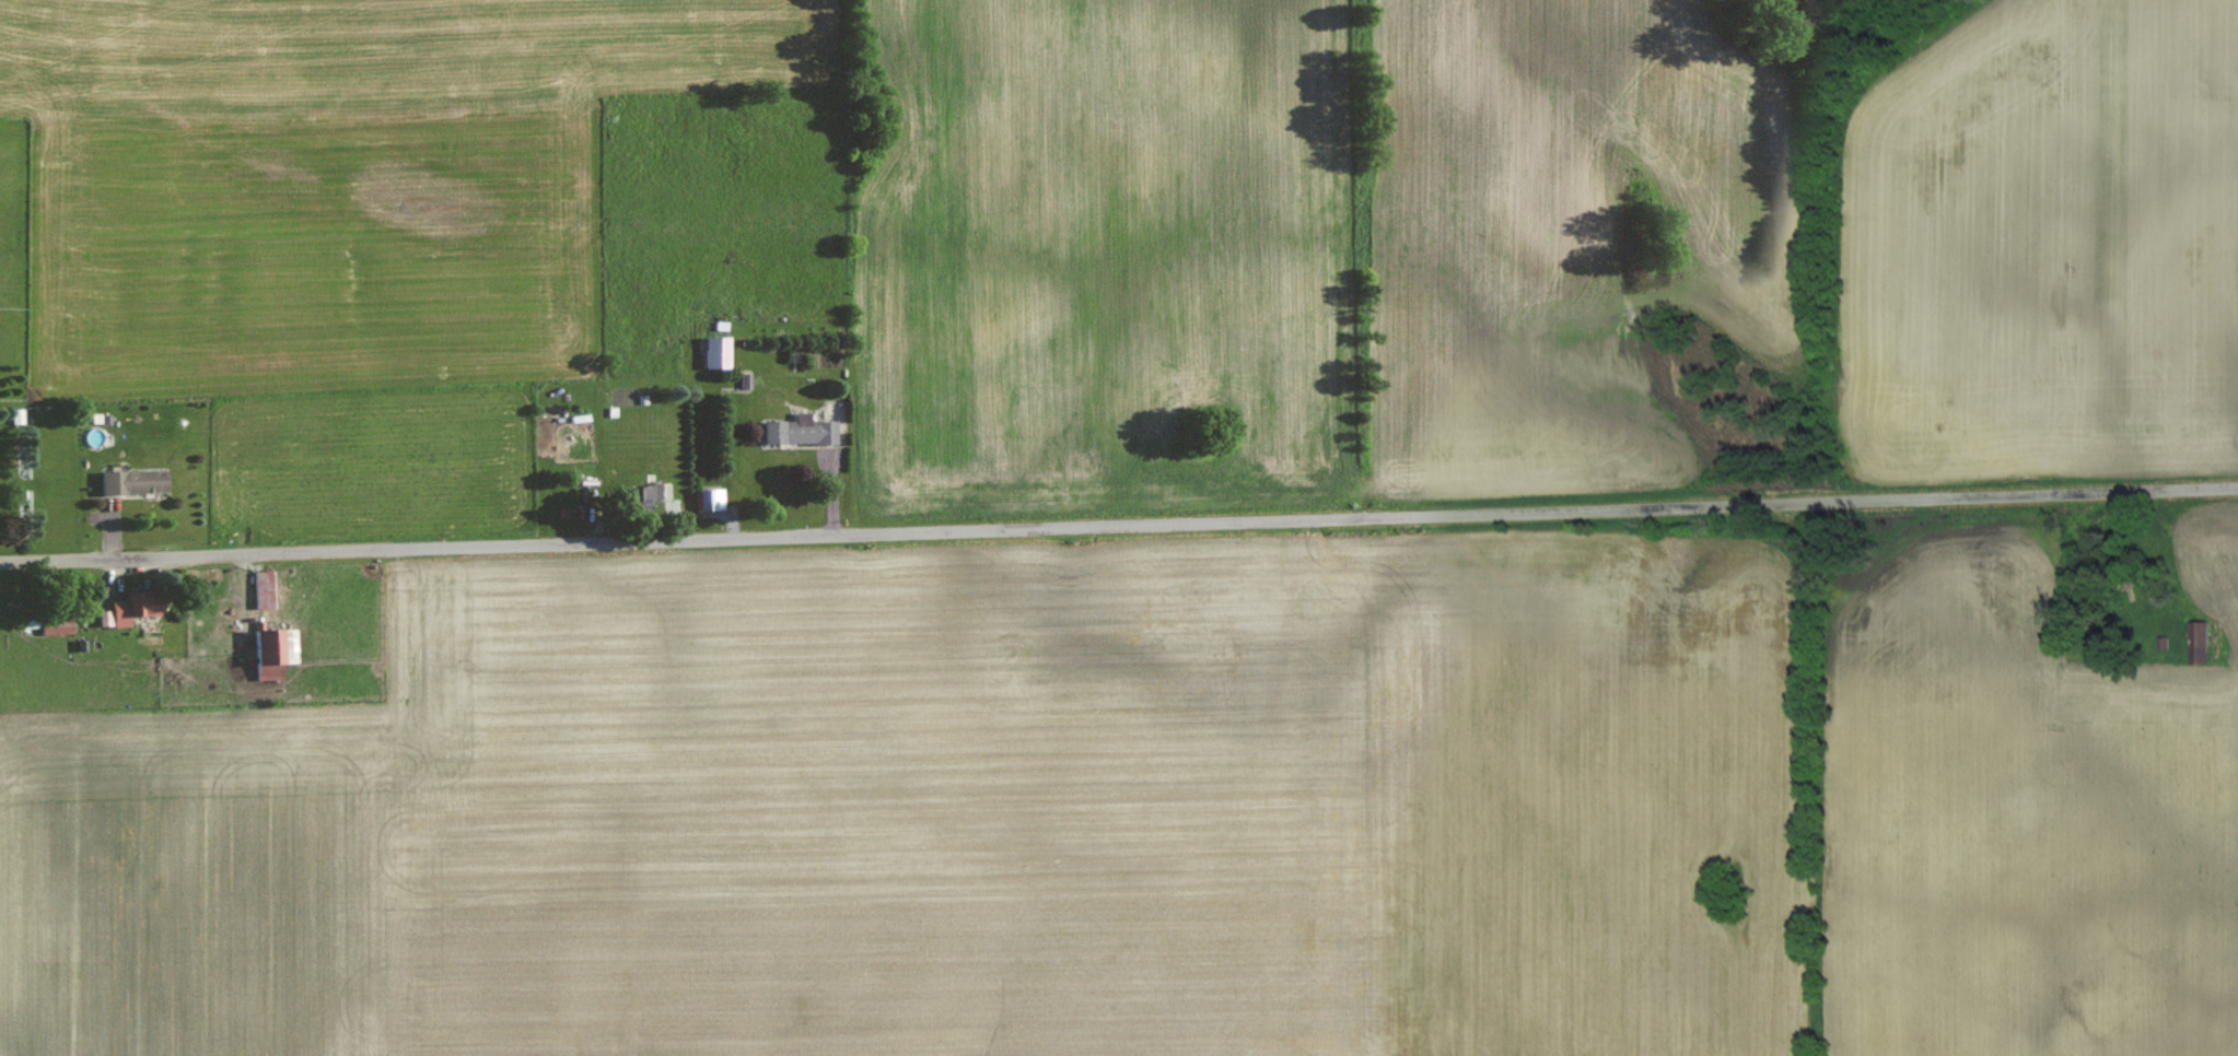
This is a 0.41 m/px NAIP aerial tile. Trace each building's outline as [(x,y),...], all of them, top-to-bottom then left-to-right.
[(701,337),(701,369),(728,369),(728,337),(701,337)] [(758,444),(834,443),(833,421),(815,421),(815,413),(792,413),(792,421),(757,421),(758,444)] [(97,495),(160,495),(160,471),(97,471),(97,495)] [(593,484),(594,477),(578,475),(577,482),(593,484)] [(645,499),(656,500),(657,487),(620,485),(619,513),(644,513),(645,499)] [(697,510),(721,510),(721,489),(697,489),(697,510)] [(107,628),(124,627),(124,618),(151,617),(150,600),(133,601),(132,593),(120,593),(120,601),(106,602),(107,628)] [(37,636),(68,634),(67,619),(36,620),(37,636)] [(2207,621),(2187,621),(2187,664),(2207,664),(2207,621)] [(295,630),(255,630),(255,666),(295,666),(295,630)]
